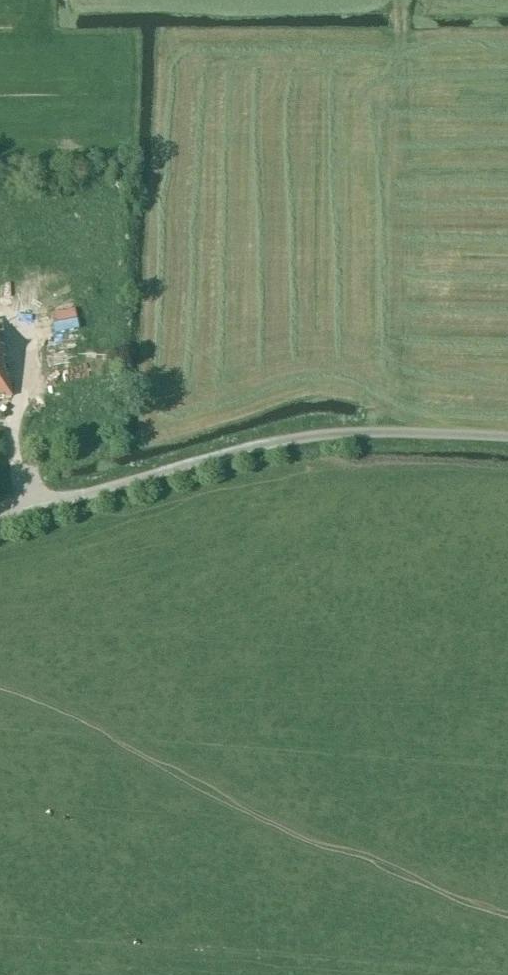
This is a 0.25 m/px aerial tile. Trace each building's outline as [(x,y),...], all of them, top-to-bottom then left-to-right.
[(11,398),(3,348),(0,348),(0,400),(11,398)]
